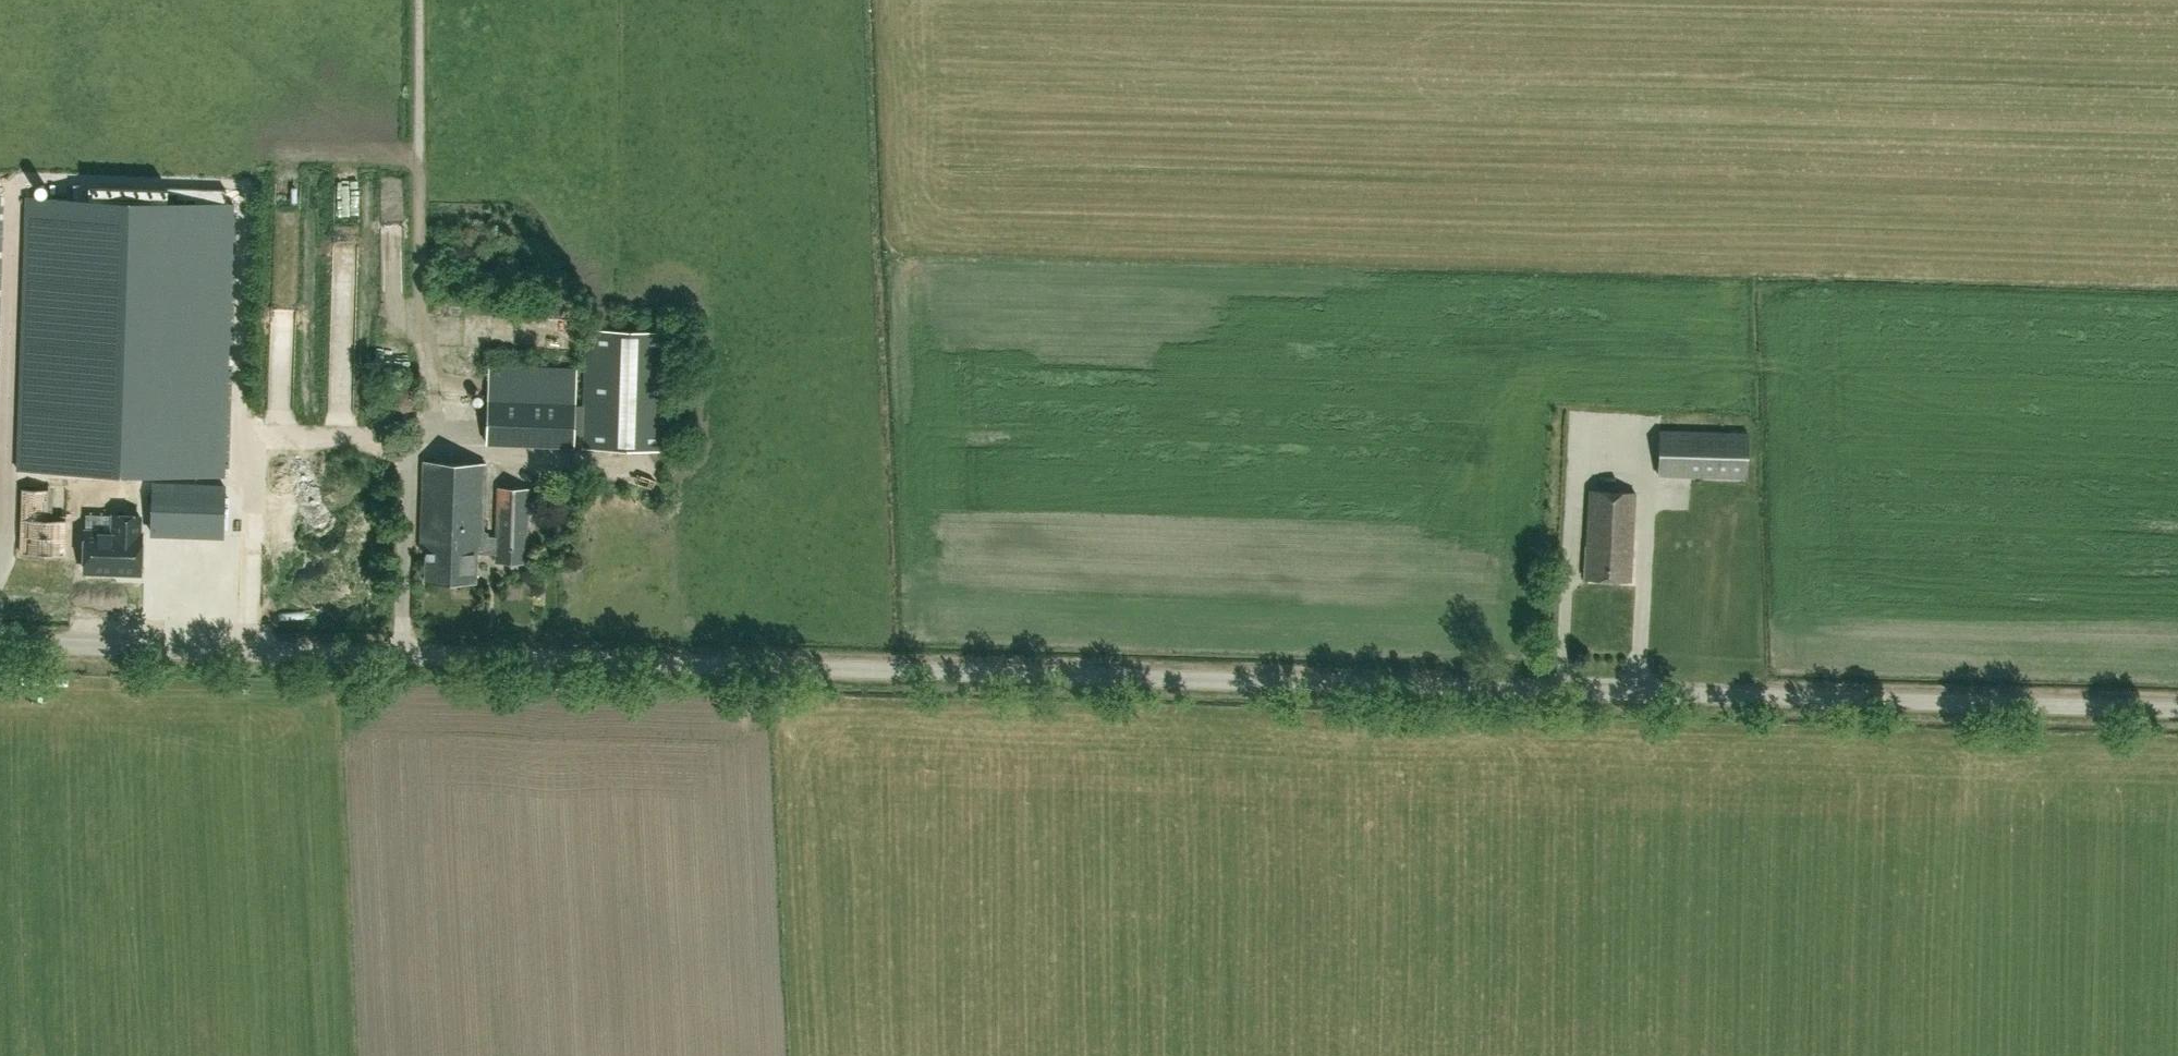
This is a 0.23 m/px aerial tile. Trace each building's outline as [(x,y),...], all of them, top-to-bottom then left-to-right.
[(26,197),(17,468),(229,475),(239,190),(44,183),(43,198),(26,197)] [(582,446),(670,449),(673,331),(586,328),(584,405),(575,404),(576,369),(489,366),(486,443),(574,446),(574,445),(582,445),(582,446)] [(1747,434),(1659,431),(1658,474),(1746,477),(1747,434)] [(526,562),(528,488),(498,487),(496,536),(487,535),(487,530),(483,530),(486,464),(423,461),(420,547),(426,547),(425,580),(475,582),(476,554),(496,554),(495,561),(526,562)] [(154,483),(152,533),(223,536),(224,485),(154,483)] [(1634,492),(1589,490),(1585,577),(1630,580),(1634,492)] [(25,549),(68,554),(73,511),(30,506),(25,549)] [(141,572),(142,533),(139,533),(140,516),(114,515),(113,532),(86,531),(85,570),(141,572)]
